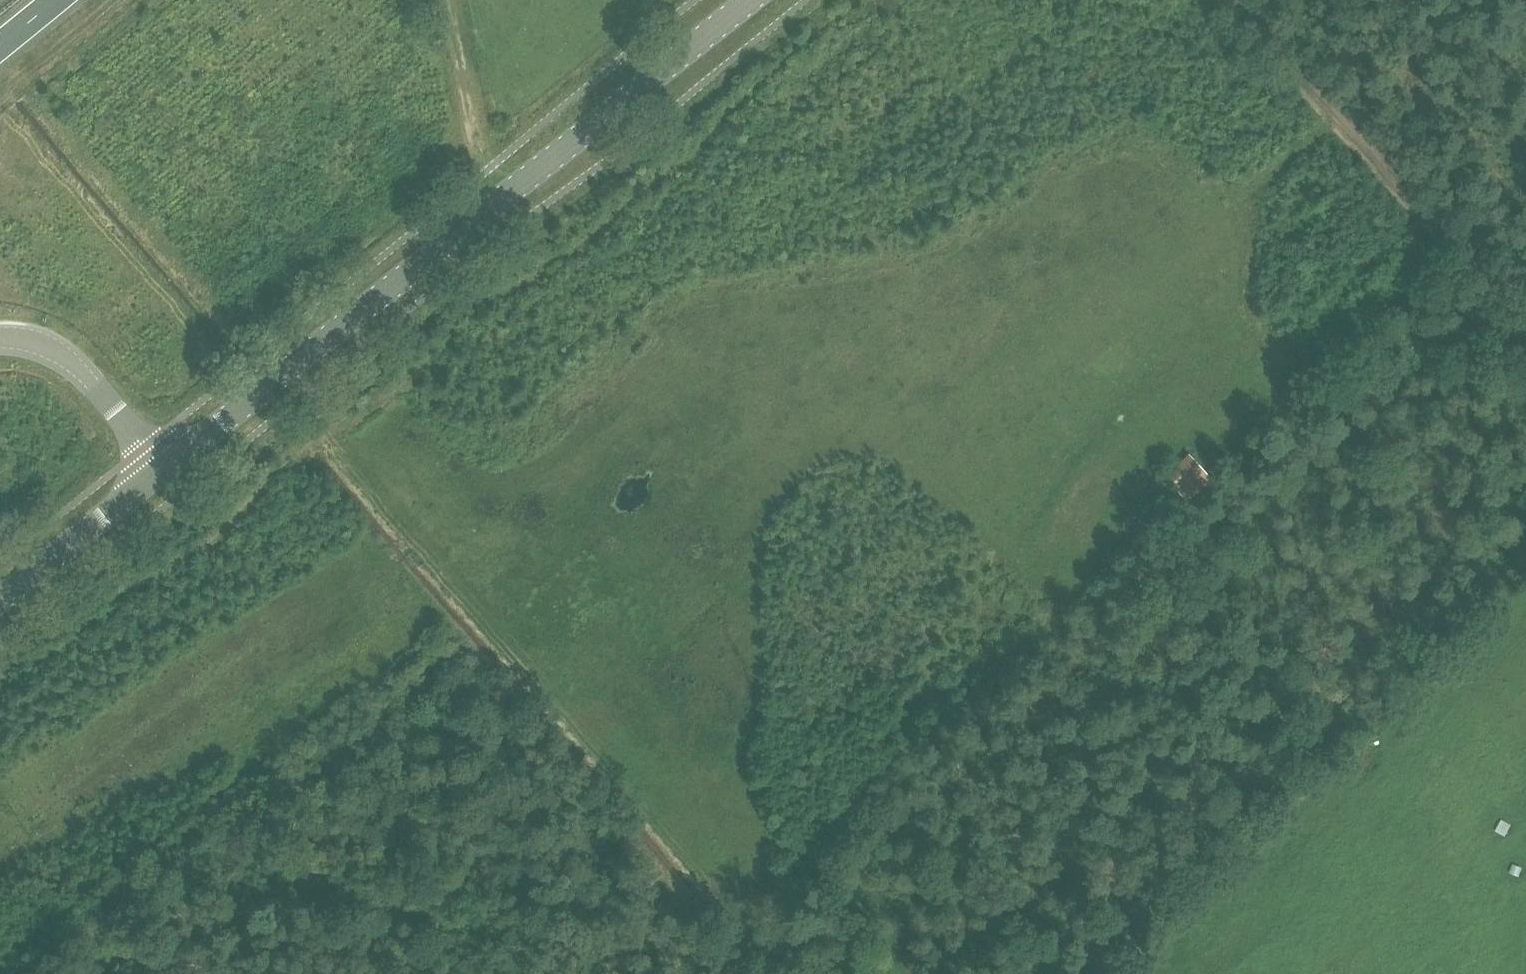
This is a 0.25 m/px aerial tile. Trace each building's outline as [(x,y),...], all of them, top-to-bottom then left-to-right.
[(1189,453),(1164,476),(1188,503),(1213,480),(1189,453)] [(1374,789),(1377,776),(1365,773),(1361,786),(1374,789)]
